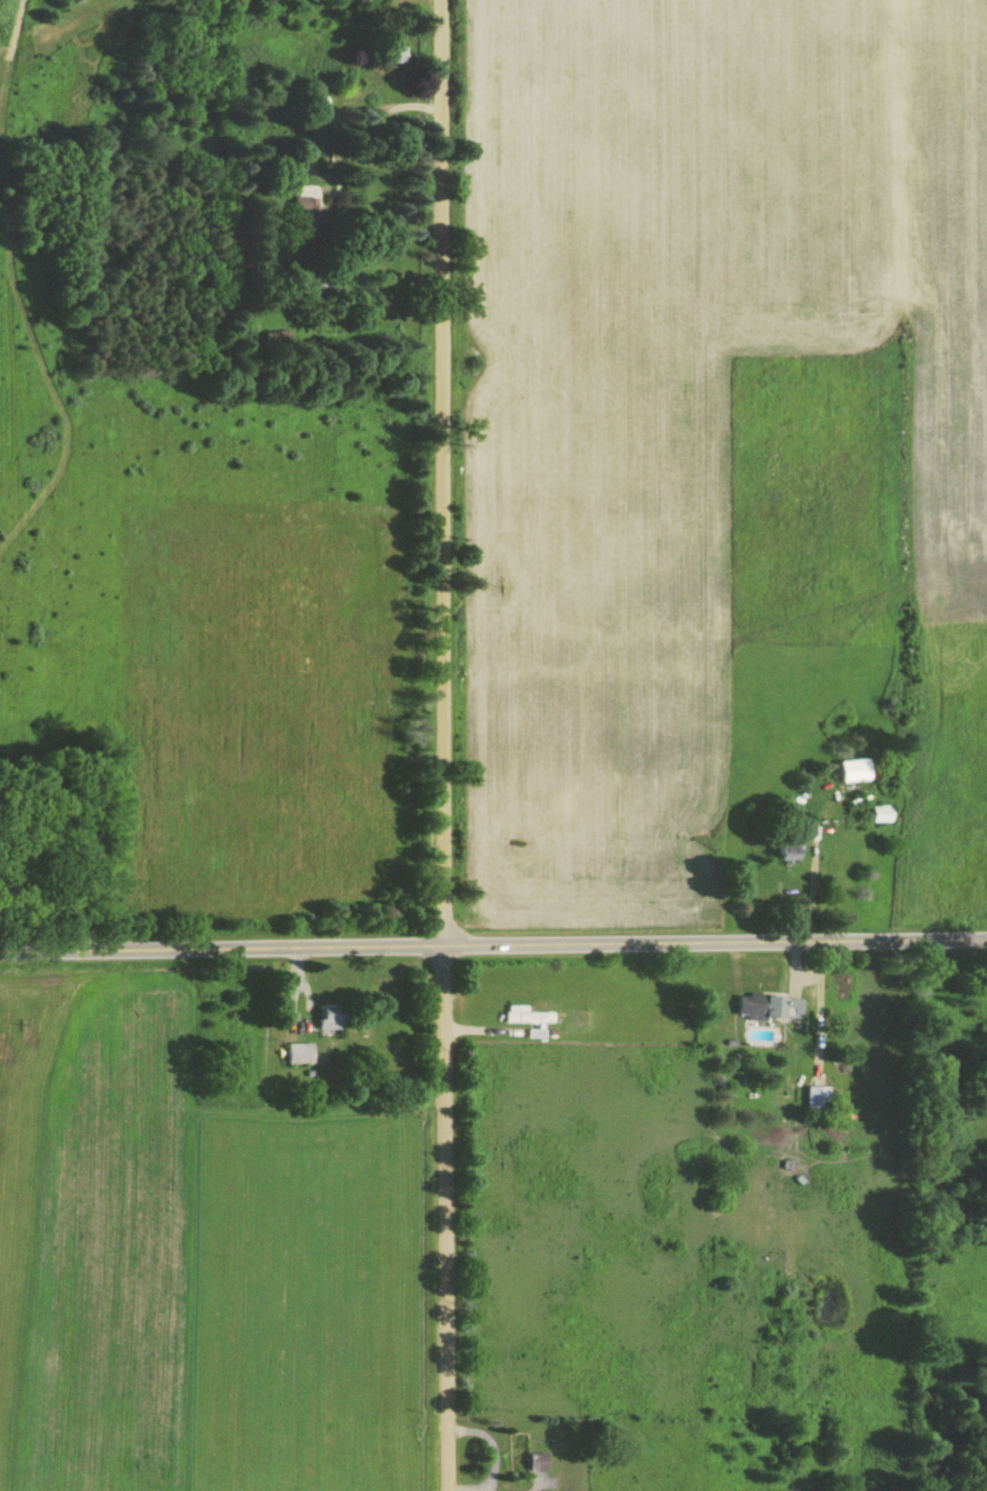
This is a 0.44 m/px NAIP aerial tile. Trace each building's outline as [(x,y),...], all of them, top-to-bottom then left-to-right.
[(386,64),(402,64),(402,47),(386,47),(386,64)] [(319,208),(314,208),(314,199),(292,199),(292,217),(297,216),(298,246),(314,246),(314,230),(319,230),(319,208)] [(840,786),(868,782),(865,761),(837,764),(840,786)] [(889,825),(889,808),(870,808),(870,825),(889,825)] [(776,840),(776,864),(798,863),(798,839),(776,840)] [(801,999),(743,997),(743,1021),(801,1023),(801,999)] [(340,1006),(316,1006),(316,1033),(340,1033),(340,1006)] [(526,1015),(526,1008),(505,1008),(505,1027),(527,1027),(527,1040),(544,1040),(544,1026),(552,1026),(552,1015),(526,1015)] [(311,1045),(285,1045),(285,1066),(311,1066),(311,1045)] [(827,1089),(805,1089),(805,1125),(827,1125),(827,1089)] [(528,1435),(507,1435),(508,1467),(510,1467),(510,1477),(529,1477),(529,1472),(546,1472),(546,1455),(528,1455),(528,1435)]
